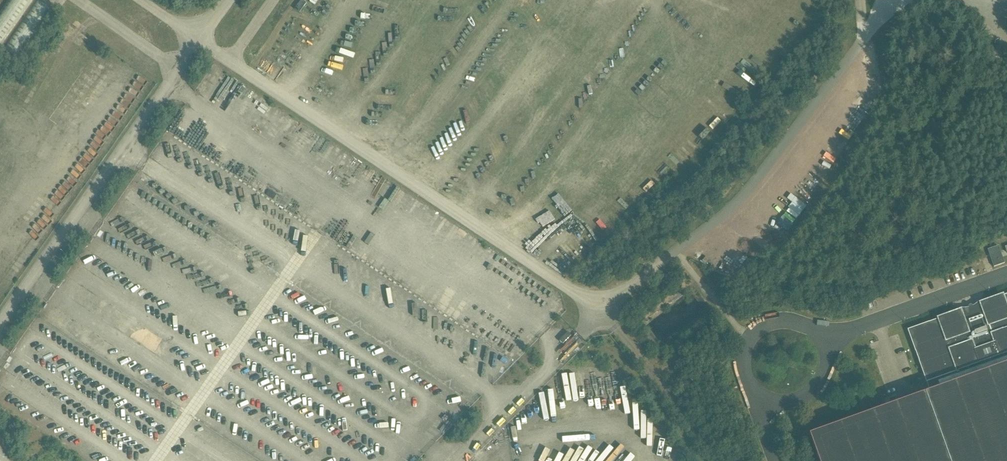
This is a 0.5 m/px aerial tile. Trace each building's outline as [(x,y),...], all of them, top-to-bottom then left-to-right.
[(36,0),(9,0),(0,12),(0,47),(19,60),(53,12),(36,0)] [(994,58),(1004,67),(1006,64),(1006,61),(999,53),(994,58)] [(1003,258),(1002,255),(998,246),(988,250),(994,267),(1005,263),(1003,258)] [(1002,296),(981,304),(979,301),(978,302),(977,303),(975,305),(974,306),(973,307),(972,307),(970,308),(969,308),(966,309),(964,309),(962,309),(961,309),(959,308),(959,311),(938,319),(929,323),(929,322),(907,330),(915,352),(919,361),(918,361),(926,383),(930,392),(1006,366),(1006,294),(1002,296)] [(930,392),(809,435),(810,436),(819,460),(1006,460),(1006,366),(930,392)]
